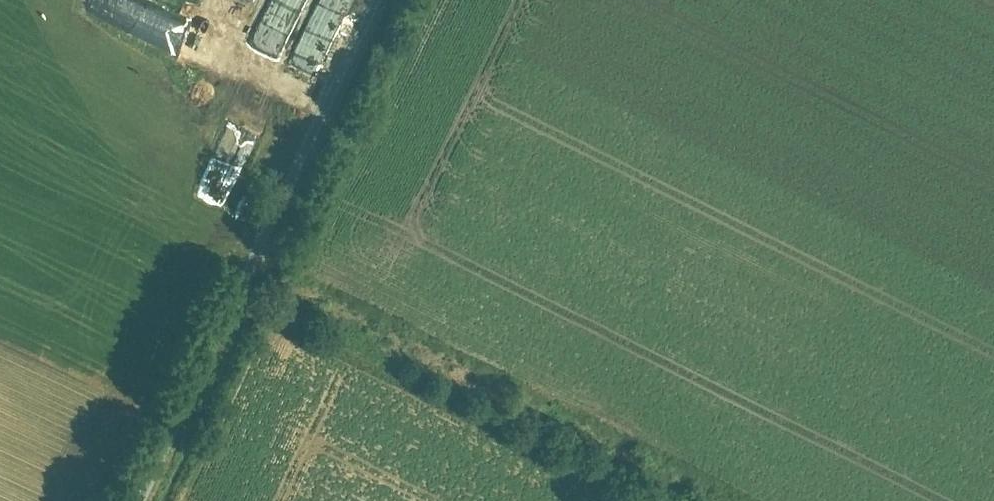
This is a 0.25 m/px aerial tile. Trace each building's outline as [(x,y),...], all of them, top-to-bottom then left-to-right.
[(201,61),(213,31),(131,0),(113,0),(111,6),(115,8),(108,26),(201,61)]
